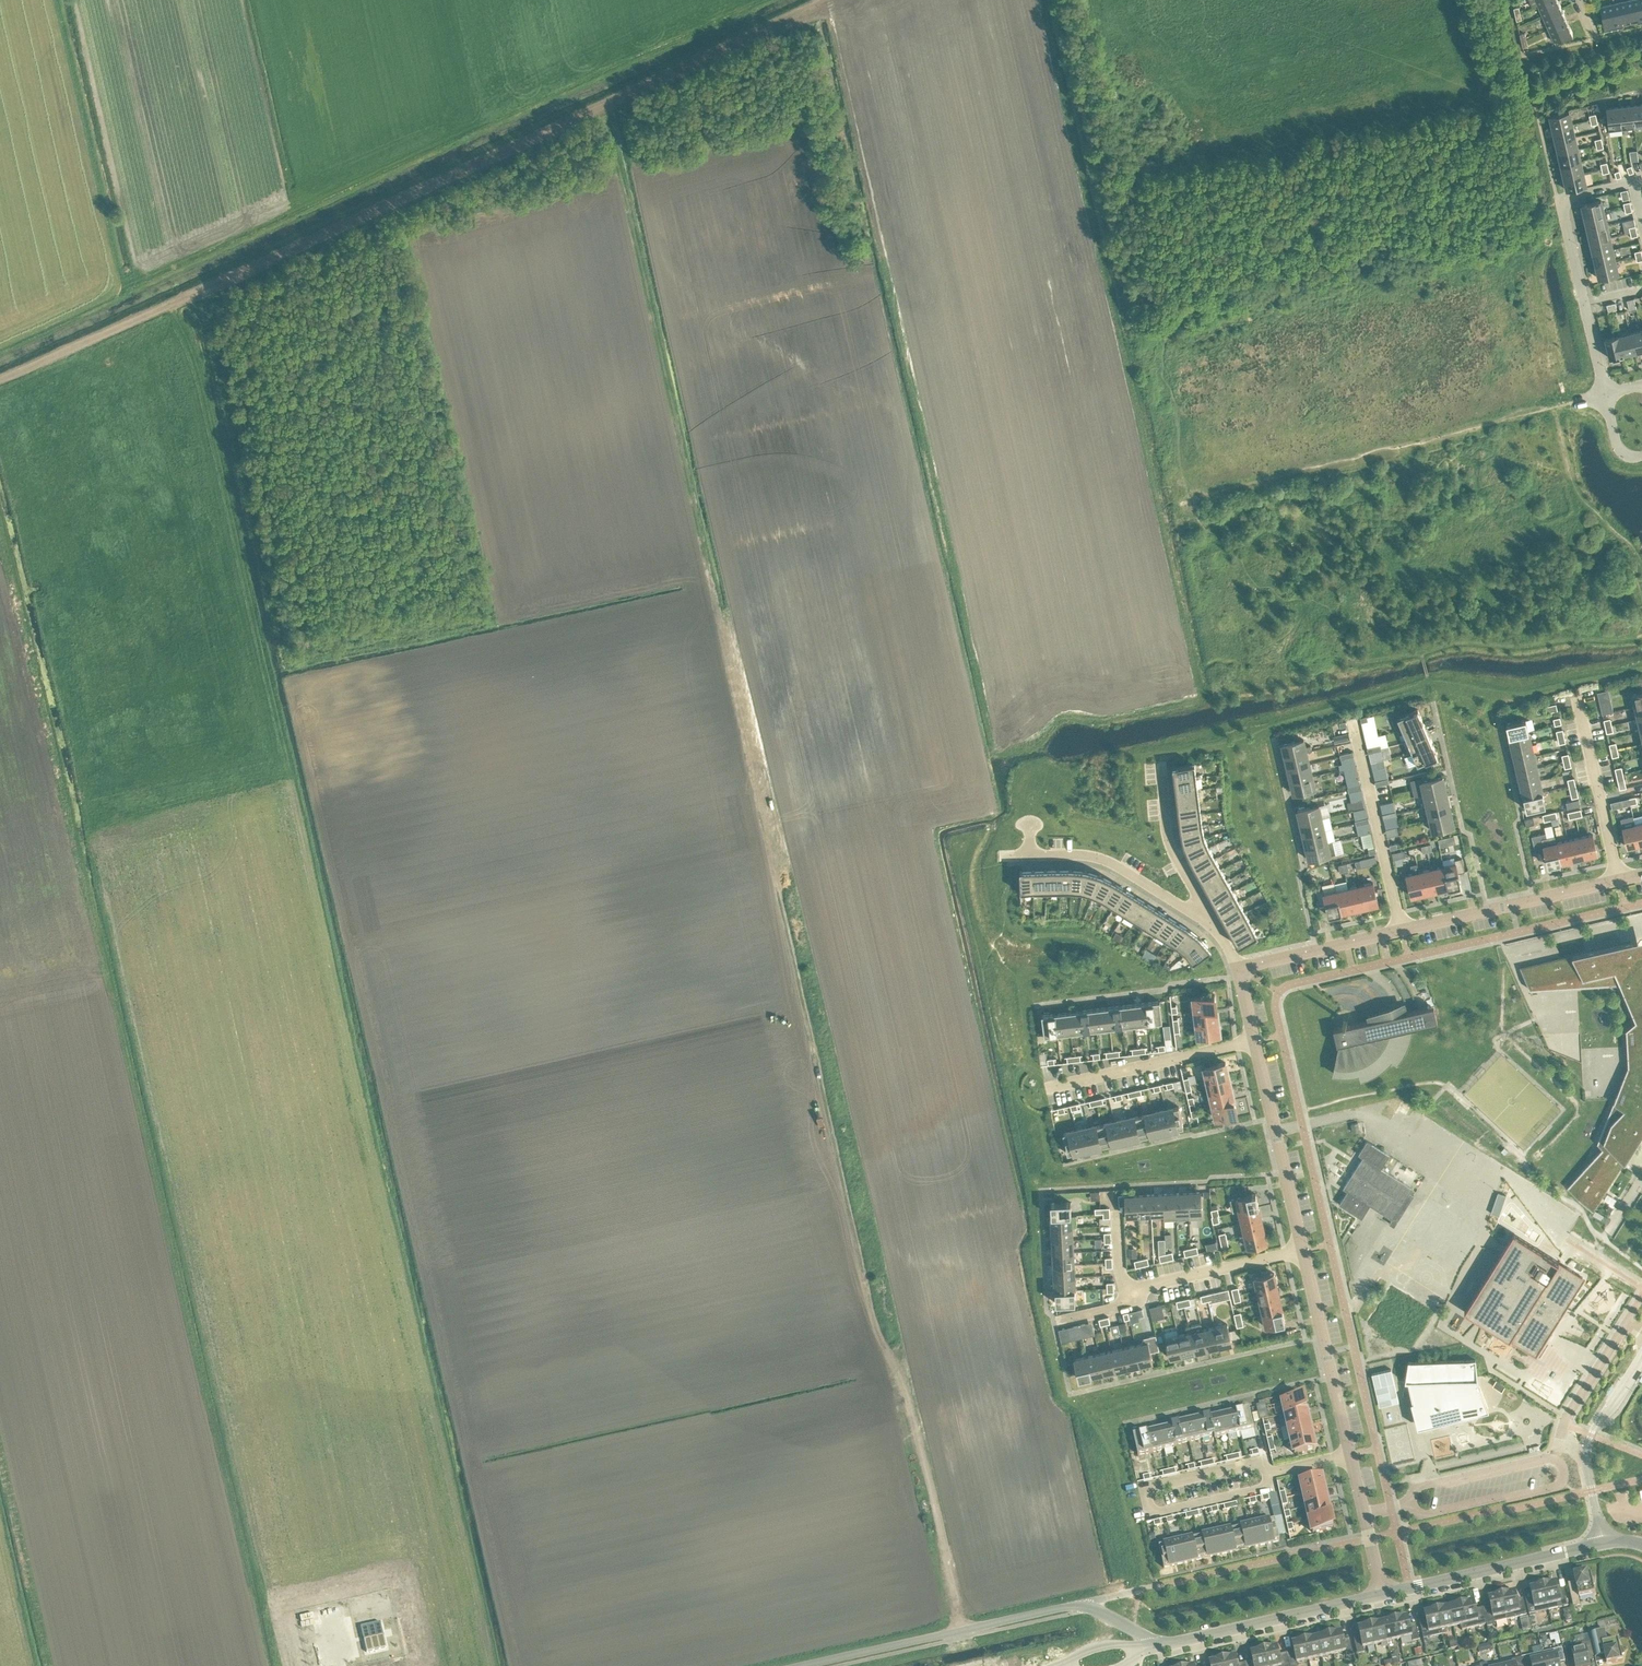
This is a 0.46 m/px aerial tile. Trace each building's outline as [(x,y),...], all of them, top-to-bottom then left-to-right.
[(1543,16),(1562,8),(1558,0),(1547,0),(1537,4),(1543,16)] [(1613,3),(1617,23),(1630,20),(1625,0),(1613,3)] [(1630,20),(1641,17),(1641,14),(1639,0),(1625,0),(1630,20)] [(1617,23),(1613,3),(1599,6),(1604,26),(1617,23)] [(1543,16),(1548,28),(1567,20),(1562,8),(1543,16)] [(1567,20),(1548,28),(1553,41),(1572,33),(1573,32),(1567,20)] [(1632,105),(1634,124),(1641,123),(1641,103),(1632,105)] [(1632,105),(1619,106),(1622,126),(1634,124),(1632,105)] [(1622,126),(1619,106),(1606,107),(1609,127),(1622,126)] [(1549,115),(1552,128),(1572,123),(1569,111),(1549,115)] [(1552,128),(1555,140),(1575,135),(1572,123),(1552,128)] [(1555,140),(1558,152),(1577,148),(1575,135),(1555,140)] [(1558,152),(1561,164),(1580,160),(1577,148),(1558,152)] [(1561,164),(1564,177),(1583,172),(1580,160),(1561,164)] [(1583,172),(1564,177),(1567,189),(1586,185),(1583,172)] [(1582,204),(1584,216),(1604,212),(1601,199),(1582,204)] [(1584,216),(1587,228),(1607,224),(1604,212),(1584,216)] [(1587,228),(1590,241),(1609,236),(1607,224),(1587,228)] [(1590,241),(1593,253),(1612,248),(1609,236),(1590,241)] [(1593,253),(1596,265),(1615,260),(1612,248),(1593,253)] [(1615,260),(1596,265),(1599,278),(1618,273),(1615,260)] [(1634,298),(1633,298),(1626,299),(1629,309),(1636,307),(1635,303),(1634,298)] [(1629,329),(1617,332),(1622,354),(1634,351),(1629,329)] [(1629,329),(1634,351),(1641,349),(1641,335),(1641,329),(1630,332),(1629,329)] [(1622,354),(1617,332),(1617,334),(1604,337),(1609,357),(1622,354)] [(1635,706),(1641,704),(1641,691),(1632,693),(1635,706)] [(1548,709),(1558,707),(1557,700),(1546,703),(1548,709)] [(1612,711),(1610,702),(1600,704),(1602,713),(1612,711)] [(1397,717),(1402,729),(1422,720),(1417,708),(1397,717)] [(1506,722),(1509,735),(1528,730),(1525,718),(1506,722)] [(1402,729),(1407,740),(1427,732),(1422,720),(1402,729)] [(1364,731),(1365,738),(1378,735),(1376,728),(1364,731)] [(1509,735),(1512,747),(1531,742),(1528,730),(1509,735)] [(1347,732),(1338,734),(1340,741),(1348,739),(1347,732)] [(1407,740),(1412,752),(1432,743),(1427,732),(1407,740)] [(1282,743),(1285,756),(1306,751),(1303,738),(1282,743)] [(1512,747),(1514,759),(1534,755),(1531,742),(1512,747)] [(1432,743),(1412,752),(1417,764),(1437,755),(1432,743)] [(1285,756),(1287,768),(1309,763),(1306,751),(1285,756)] [(1514,759),(1517,771),(1537,767),(1534,755),(1514,759)] [(1377,760),(1371,762),(1372,769),(1379,767),(1377,760)] [(1172,765),(1174,778),(1196,776),(1194,763),(1172,765)] [(1287,768),(1290,780),(1312,775),(1309,763),(1287,768)] [(1517,771),(1520,783),(1539,779),(1537,767),(1517,771)] [(1312,775),(1290,780),(1293,793),(1315,788),(1312,775)] [(1420,780),(1423,793),(1445,788),(1442,775),(1420,780)] [(1174,778),(1175,791),(1197,788),(1196,776),(1174,778)] [(1520,783),(1523,795),(1542,791),(1539,779),(1520,783)] [(1175,791),(1177,803),(1199,801),(1197,788),(1175,791)] [(1423,793),(1426,805),(1448,800),(1445,788),(1423,793)] [(1542,791),(1523,795),(1526,808),(1545,804),(1542,791)] [(1362,798),(1347,802),(1348,809),(1364,806),(1362,798)] [(1580,805),(1579,798),(1566,801),(1567,808),(1580,805)] [(1426,805),(1429,817),(1451,812),(1448,800),(1426,805)] [(1177,803),(1178,816),(1200,813),(1199,801),(1177,803)] [(1297,809),(1300,822),(1321,817),(1318,804),(1297,809)] [(1451,812),(1429,817),(1432,830),(1454,825),(1451,812)] [(1178,816),(1180,828),(1202,825),(1200,813),(1178,816)] [(1300,822),(1303,834),(1324,829),(1321,817),(1300,822)] [(1639,843),(1635,823),(1622,826),(1627,846),(1639,843)] [(1180,828),(1183,843),(1204,836),(1202,825),(1180,828)] [(1303,834),(1305,846),(1327,841),(1324,829),(1303,834)] [(1560,861),(1556,842),(1554,835),(1547,836),(1545,832),(1531,835),(1534,848),(1543,846),(1547,864),(1560,861)] [(1592,833),(1580,836),(1584,855),(1597,853),(1592,833)] [(1183,843),(1189,857),(1209,847),(1204,836),(1183,843)] [(1580,836),(1568,839),(1572,858),(1584,855),(1580,836)] [(1447,844),(1445,837),(1438,839),(1440,846),(1447,844)] [(1568,839),(1556,842),(1560,861),(1572,858),(1568,839)] [(1332,840),(1305,846),(1308,859),(1335,852),(1332,840)] [(1189,857),(1196,868),(1215,857),(1209,847),(1189,857)] [(1354,860),(1356,867),(1376,862),(1375,855),(1354,860)] [(1196,868),(1202,879),(1221,868),(1215,857),(1196,868)] [(1455,862),(1443,865),(1448,887),(1461,884),(1458,872),(1464,870),(1461,857),(1454,858),(1455,862)] [(1443,865),(1431,868),(1436,889),(1448,887),(1443,865)] [(1058,891),(1071,891),(1071,868),(1058,869),(1058,891)] [(1071,891),(1082,891),(1086,870),(1071,868),(1071,891)] [(1202,879),(1208,890),(1227,879),(1221,868),(1202,879)] [(1431,868),(1419,871),(1424,892),(1436,889),(1431,868)] [(1020,892),(1033,891),(1033,869),(1020,869),(1020,892)] [(1033,891),(1046,891),(1045,869),(1033,869),(1033,891)] [(1046,891),(1058,891),(1058,869),(1045,869),(1046,891)] [(1082,891),(1093,894),(1100,874),(1086,870),(1082,891)] [(1424,892),(1419,871),(1406,874),(1411,895),(1424,892)] [(1093,894),(1102,899),(1114,881),(1100,874),(1093,894)] [(1208,890),(1214,901),(1233,890),(1227,879),(1208,890)] [(1102,899),(1113,906),(1125,887),(1114,881),(1102,899)] [(1373,881),(1360,884),(1365,906),(1378,903),(1373,881)] [(1360,884),(1348,887),(1353,908),(1365,906),(1360,884)] [(1113,906),(1124,913),(1135,894),(1125,887),(1113,906)] [(1348,887),(1336,890),(1341,911),(1353,908),(1348,887)] [(1341,911),(1336,890),(1324,893),(1323,889),(1316,890),(1319,904),(1325,902),(1328,914),(1341,911)] [(1214,901),(1220,912),(1239,901),(1233,890),(1214,901)] [(1124,913),(1134,919),(1146,900),(1135,894),(1124,913)] [(1134,919),(1145,926),(1156,907),(1146,900),(1134,919)] [(1220,912),(1226,923),(1245,912),(1239,901),(1220,912)] [(1145,926),(1155,932),(1167,913),(1156,907),(1145,926)] [(1226,923),(1232,934),(1251,923),(1245,912),(1226,923)] [(1155,932),(1166,939),(1178,920),(1167,913),(1155,932)] [(1166,939),(1177,945),(1188,927),(1178,920),(1166,939)] [(1251,923),(1232,934),(1238,945),(1258,934),(1251,923)] [(1177,945),(1185,952),(1200,936),(1188,927),(1177,945)] [(1200,936),(1185,952),(1193,961),(1211,948),(1200,936)] [(1622,1078),(1633,1085),(1636,1080),(1641,1083),(1641,954),(1631,942),(1520,967),(1530,988),(1619,984),(1635,1020),(1625,1028),(1627,1066),(1622,1078)] [(1194,996),(1195,1010),(1216,1007),(1215,994),(1194,996)] [(1160,1000),(1146,1001),(1149,1022),(1162,1021),(1160,1000)] [(1146,1001),(1133,1003),(1136,1024),(1149,1022),(1146,1001)] [(1339,1043),(1333,1072),(1342,1073),(1351,1073),(1359,1071),(1361,1078),(1370,1075),(1378,1070),(1385,1065),(1391,1058),(1396,1062),(1402,1054),(1406,1045),(1410,1036),(1411,1026),(1437,1020),(1433,1004),(1408,1010),(1404,1001),(1366,1013),(1368,1019),(1333,1028),(1337,1044),(1339,1043)] [(1133,1003),(1120,1004),(1123,1026),(1136,1024),(1133,1003)] [(1120,1004),(1107,1006),(1110,1027),(1123,1026),(1120,1004)] [(1107,1006),(1094,1008),(1097,1029),(1110,1027),(1107,1006)] [(1195,1010),(1197,1023),(1218,1020),(1216,1007),(1195,1010)] [(1094,1008),(1081,1009),(1084,1030),(1097,1029),(1094,1008)] [(1081,1009),(1068,1011),(1071,1032),(1084,1030),(1081,1009)] [(1068,1011),(1055,1012),(1058,1033),(1071,1032),(1068,1011)] [(1058,1033),(1055,1012),(1042,1014),(1044,1035),(1058,1033)] [(1218,1020),(1197,1023),(1198,1036),(1219,1034),(1218,1020)] [(1204,1066),(1207,1079),(1228,1074),(1225,1061),(1204,1066)] [(1207,1079),(1210,1092),(1231,1087),(1228,1074),(1207,1079)] [(1622,1078),(1597,1142),(1602,1147),(1567,1186),(1592,1210),(1641,1129),(1641,1083),(1636,1080),(1633,1085),(1622,1078)] [(1210,1092),(1213,1104),(1234,1100),(1231,1087),(1210,1092)] [(1234,1100),(1213,1104),(1216,1118),(1237,1113),(1234,1100)] [(1179,1105),(1165,1108),(1170,1129),(1183,1126),(1179,1105)] [(1165,1108),(1153,1111),(1157,1132),(1170,1129),(1165,1108)] [(1153,1111),(1140,1114),(1145,1135),(1157,1132),(1153,1111)] [(1140,1114),(1127,1117),(1132,1138),(1145,1135),(1140,1114)] [(1127,1117),(1114,1120),(1119,1141),(1132,1138),(1127,1117)] [(1114,1120),(1101,1123),(1106,1144),(1119,1141),(1114,1120)] [(1360,1130),(1358,1122),(1351,1123),(1353,1132),(1360,1130)] [(1101,1123),(1089,1126),(1094,1147),(1106,1144),(1101,1123)] [(1089,1126),(1076,1129),(1081,1150),(1094,1147),(1089,1126)] [(1081,1150),(1076,1129),(1063,1132),(1067,1153),(1081,1150)] [(1409,1191),(1412,1187),(1381,1167),(1389,1154),(1367,1139),(1358,1153),(1361,1155),(1363,1156),(1343,1187),(1347,1190),(1339,1203),(1357,1214),(1361,1217),(1370,1204),(1392,1218),(1389,1222),(1394,1225),(1414,1194),(1409,1191)] [(1499,1189),(1492,1209),(1499,1212),(1506,1192),(1499,1189)] [(1188,1191),(1175,1192),(1176,1212),(1189,1211),(1188,1191)] [(1188,1191),(1189,1211),(1189,1218),(1202,1217),(1201,1191),(1188,1191)] [(1175,1192),(1163,1193),(1164,1213),(1176,1212),(1175,1192)] [(1233,1211),(1239,1210),(1258,1205),(1255,1192),(1230,1198),(1233,1211)] [(1150,1193),(1138,1194),(1139,1214),(1151,1213),(1150,1193)] [(1163,1193),(1150,1193),(1151,1213),(1164,1213),(1163,1193)] [(1139,1214),(1138,1194),(1125,1195),(1126,1214),(1139,1214)] [(1051,1202),(1051,1215),(1071,1214),(1070,1201),(1051,1202)] [(1239,1210),(1242,1222),(1261,1217),(1258,1205),(1239,1210)] [(1051,1215),(1052,1227),(1072,1226),(1071,1214),(1051,1215)] [(1242,1222),(1244,1234),(1264,1229),(1261,1217),(1242,1222)] [(1052,1227),(1053,1240),(1072,1239),(1072,1226),(1052,1227)] [(1264,1229),(1244,1234),(1247,1246),(1267,1242),(1264,1229)] [(1571,1299),(1573,1291),(1579,1286),(1583,1276),(1577,1274),(1571,1268),(1565,1266),(1564,1266),(1560,1262),(1559,1260),(1556,1258),(1513,1232),(1502,1250),(1464,1311),(1480,1320),(1536,1355),(1548,1335),(1555,1325),(1557,1318),(1563,1312),(1565,1305),(1571,1299)] [(1053,1240),(1053,1252),(1073,1251),(1072,1239),(1053,1240)] [(1053,1252),(1054,1264),(1074,1263),(1073,1251),(1053,1252)] [(1054,1264),(1054,1277),(1074,1276),(1074,1263),(1054,1264)] [(1254,1276),(1257,1289),(1277,1284),(1274,1272),(1254,1276)] [(1054,1277),(1055,1289),(1075,1288),(1074,1276),(1054,1277)] [(1257,1289),(1260,1301),(1279,1296),(1277,1284),(1257,1289)] [(1075,1288),(1055,1289),(1056,1302),(1076,1301),(1075,1288)] [(1260,1301),(1263,1313),(1282,1309),(1279,1296),(1260,1301)] [(1282,1309),(1263,1313),(1266,1326),(1285,1321),(1282,1309)] [(1114,1330),(1127,1327),(1126,1320),(1112,1323),(1114,1330)] [(1086,1322),(1079,1324),(1082,1336),(1089,1335),(1086,1322)] [(1227,1323),(1214,1326),(1219,1345),(1232,1342),(1231,1339),(1229,1330),(1227,1323)] [(1079,1324),(1068,1326),(1071,1339),(1082,1336),(1079,1324)] [(1214,1326),(1202,1329),(1207,1348),(1219,1345),(1214,1326)] [(1237,1328),(1229,1330),(1231,1339),(1239,1337),(1237,1328)] [(1202,1329),(1190,1331),(1195,1351),(1207,1348),(1202,1329)] [(1190,1331),(1178,1334),(1183,1354),(1195,1351),(1190,1331)] [(1142,1342),(1135,1344),(1140,1363),(1152,1361),(1150,1351),(1159,1349),(1156,1334),(1144,1337),(1142,1340),(1142,1342)] [(1183,1354),(1178,1334),(1165,1337),(1170,1356),(1183,1354)] [(1135,1344),(1123,1347),(1128,1366),(1140,1363),(1135,1344)] [(1123,1347),(1111,1350),(1116,1369),(1128,1366),(1123,1347)] [(1111,1350),(1099,1352),(1103,1372),(1116,1369),(1111,1350)] [(1099,1352),(1087,1355),(1091,1375),(1103,1372),(1099,1352)] [(1091,1375),(1087,1355),(1074,1358),(1079,1378),(1091,1375)] [(1408,1360),(1405,1381),(1408,1380),(1412,1400),(1411,1400),(1417,1426),(1477,1411),(1488,1408),(1478,1381),(1475,1358),(1408,1360)] [(1399,1400),(1391,1368),(1371,1373),(1379,1405),(1399,1400)] [(1501,1390),(1505,1385),(1496,1379),(1492,1385),(1501,1390)] [(1282,1403),(1285,1416),(1306,1412),(1303,1398),(1282,1403)] [(1254,1431),(1249,1410),(1236,1413),(1240,1434),(1241,1434),(1243,1440),(1255,1437),(1254,1431)] [(1285,1416),(1288,1429),(1309,1424),(1306,1412),(1285,1416)] [(1236,1413),(1223,1416),(1228,1437),(1240,1434),(1236,1413)] [(1261,1415),(1258,1416),(1259,1422),(1262,1422),(1268,1420),(1266,1414),(1261,1415)] [(1223,1416),(1210,1419),(1214,1438),(1214,1440),(1228,1437),(1223,1416)] [(1210,1417),(1197,1420),(1201,1441),(1214,1438),(1210,1419),(1210,1417)] [(1197,1420),(1184,1423),(1189,1443),(1201,1441),(1197,1420)] [(1171,1426),(1171,1428),(1172,1428),(1176,1446),(1189,1443),(1184,1423),(1171,1426)] [(1312,1437),(1309,1424),(1288,1429),(1281,1431),(1284,1443),(1291,1442),(1312,1437)] [(1172,1428),(1171,1428),(1159,1431),(1164,1451),(1177,1448),(1176,1446),(1172,1428)] [(1159,1431),(1146,1434),(1151,1454),(1164,1451),(1159,1431)] [(1151,1454),(1146,1434),(1133,1437),(1138,1457),(1151,1454)] [(1312,1437),(1291,1442),(1294,1455),(1315,1450),(1312,1437)] [(1301,1482),(1304,1496),(1324,1491),(1321,1478),(1301,1482)] [(1304,1496),(1307,1508),(1327,1504),(1324,1491),(1304,1496)] [(1279,1507),(1276,1495),(1268,1496),(1260,1498),(1261,1504),(1270,1502),(1271,1509),(1279,1507)] [(1307,1508),(1309,1521),(1330,1516),(1327,1504),(1307,1508)] [(1330,1516),(1309,1521),(1313,1534),(1333,1530),(1330,1516)] [(1285,1534),(1281,1518),(1274,1519),(1275,1522),(1278,1536),(1285,1534)] [(1275,1522),(1262,1525),(1266,1546),(1280,1543),(1278,1536),(1275,1522)] [(1262,1525),(1249,1528),(1254,1549),(1266,1546),(1262,1525)] [(1249,1528),(1236,1531),(1241,1552),(1254,1549),(1249,1528)] [(1236,1531),(1223,1534),(1228,1555),(1241,1552),(1236,1531)] [(1223,1534),(1210,1537),(1215,1558),(1228,1555),(1223,1534)] [(1210,1537),(1198,1540),(1202,1561),(1215,1558),(1210,1537)] [(1198,1540),(1185,1543),(1190,1563),(1202,1561),(1198,1540)] [(1185,1543),(1172,1546),(1177,1566),(1190,1563),(1185,1543)] [(1177,1566),(1172,1546),(1159,1549),(1164,1569),(1177,1566)] [(1578,1599),(1594,1595),(1592,1586),(1594,1586),(1594,1580),(1591,1580),(1589,1574),(1573,1577),(1577,1592),(1569,1594),(1573,1609),(1580,1607),(1578,1599)] [(1556,1583),(1542,1586),(1548,1612),(1568,1607),(1565,1594),(1558,1595),(1556,1583)] [(1548,1612),(1542,1586),(1529,1589),(1532,1601),(1526,1603),(1529,1616),(1548,1612)] [(1514,1593),(1501,1596),(1507,1621),(1527,1617),(1523,1603),(1517,1605),(1514,1593)] [(1483,1613),(1487,1626),(1487,1629),(1495,1627),(1495,1624),(1507,1621),(1501,1596),(1488,1599),(1491,1611),(1483,1613)] [(1472,1603),(1461,1606),(1466,1631),(1487,1626),(1483,1613),(1476,1614),(1473,1602),(1472,1602),(1472,1603)] [(1449,1608),(1448,1608),(1453,1629),(1459,1627),(1462,1632),(1466,1631),(1461,1606),(1449,1608)] [(1448,1609),(1436,1611),(1442,1636),(1447,1635),(1447,1630),(1453,1629),(1448,1608),(1448,1609)] [(1442,1636),(1436,1611),(1425,1614),(1424,1613),(1424,1614),(1426,1626),(1420,1627),(1423,1641),(1442,1636)] [(1529,1616),(1521,1618),(1524,1631),(1532,1629),(1529,1616)] [(1406,1618),(1395,1621),(1399,1641),(1411,1638),(1412,1643),(1419,1642),(1416,1628),(1410,1630),(1407,1617),(1406,1618)] [(1383,1623),(1382,1623),(1387,1644),(1399,1641),(1395,1621),(1383,1624),(1383,1623)] [(1382,1624),(1370,1626),(1375,1646),(1387,1644),(1382,1623),(1382,1624)] [(360,1629),(366,1654),(386,1650),(380,1624),(360,1628),(360,1629)] [(1375,1646),(1370,1626),(1358,1629),(1360,1641),(1354,1642),(1357,1656),(1364,1654),(1363,1649),(1375,1646)] [(1340,1633),(1329,1636),(1333,1656),(1345,1653),(1346,1658),(1353,1657),(1350,1643),(1344,1645),(1341,1633),(1340,1633)] [(1595,1660),(1604,1657),(1606,1665),(1622,1662),(1621,1657),(1624,1655),(1621,1649),(1619,1650),(1617,1641),(1607,1643),(1604,1633),(1589,1636),(1591,1643),(1594,1657),(1595,1660)] [(1317,1638),(1316,1638),(1321,1659),(1333,1656),(1329,1636),(1317,1639),(1317,1638)] [(1316,1639),(1304,1642),(1309,1662),(1321,1659),(1316,1638),(1316,1639)] [(1287,1658),(1289,1665),(1297,1665),(1297,1664),(1309,1662),(1304,1642),(1292,1644),(1294,1656),(1287,1658)] [(1511,1644),(1513,1652),(1519,1651),(1518,1643),(1511,1644)] [(1592,1658),(1594,1657),(1591,1643),(1564,1649),(1567,1663),(1573,1661),(1574,1665),(1589,1665),(1588,1664),(1593,1662),(1592,1658)] [(1264,1651),(1267,1665),(1289,1665),(1287,1658),(1280,1660),(1277,1648),(1276,1648),(1264,1651)] [(1468,1650),(1470,1658),(1477,1656),(1475,1649),(1468,1650)] [(1542,1654),(1545,1665),(1559,1665),(1558,1665),(1565,1663),(1562,1650),(1542,1654)] [(1252,1665),(1267,1665),(1264,1651),(1251,1654),(1251,1653),(1250,1654),(1253,1665),(1252,1665)] [(1521,1659),(1523,1665),(1545,1665),(1542,1654),(1521,1659)] [(1222,1661),(1224,1665),(1238,1665),(1235,1657),(1235,1658),(1222,1661)]
